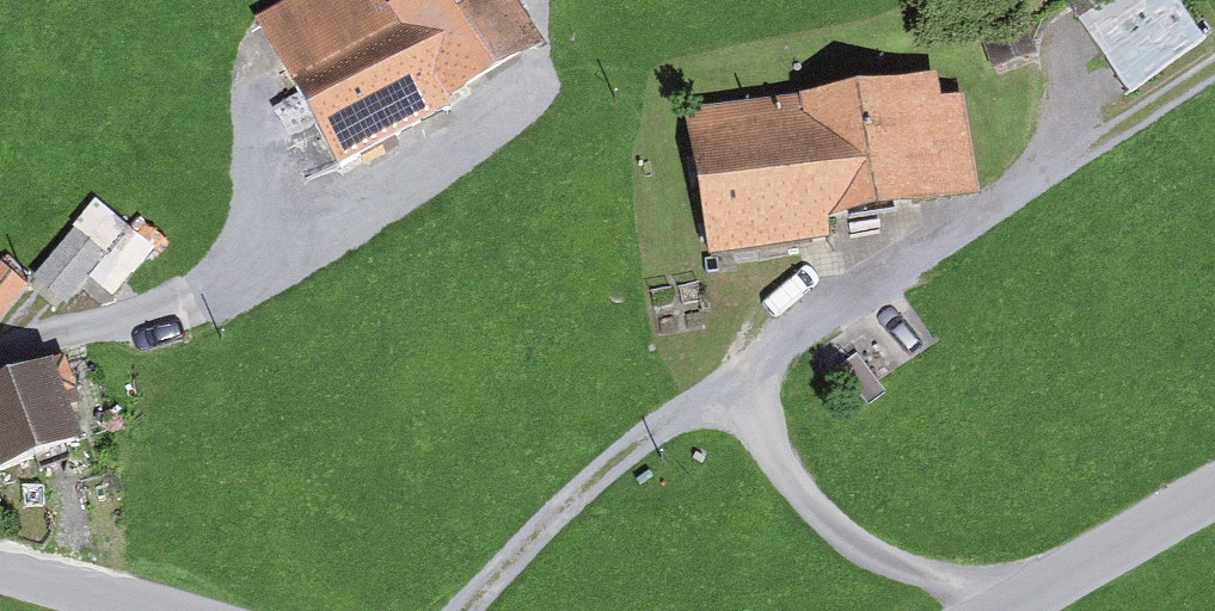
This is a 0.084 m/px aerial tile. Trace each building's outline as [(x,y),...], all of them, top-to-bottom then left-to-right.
[(328,178),(531,45),(501,0),(382,0),(262,79),(328,178)] [(1131,86),(1213,33),(1191,0),(1075,0),(1131,86)] [(962,96),(695,121),(704,221),(971,196),(962,96)] [(97,196),(41,275),(74,298),(94,268),(120,287),(156,237),(97,196)] [(34,278),(4,254),(0,260),(0,322),(34,278)] [(0,385),(0,465),(98,425),(70,356),(0,385)]
